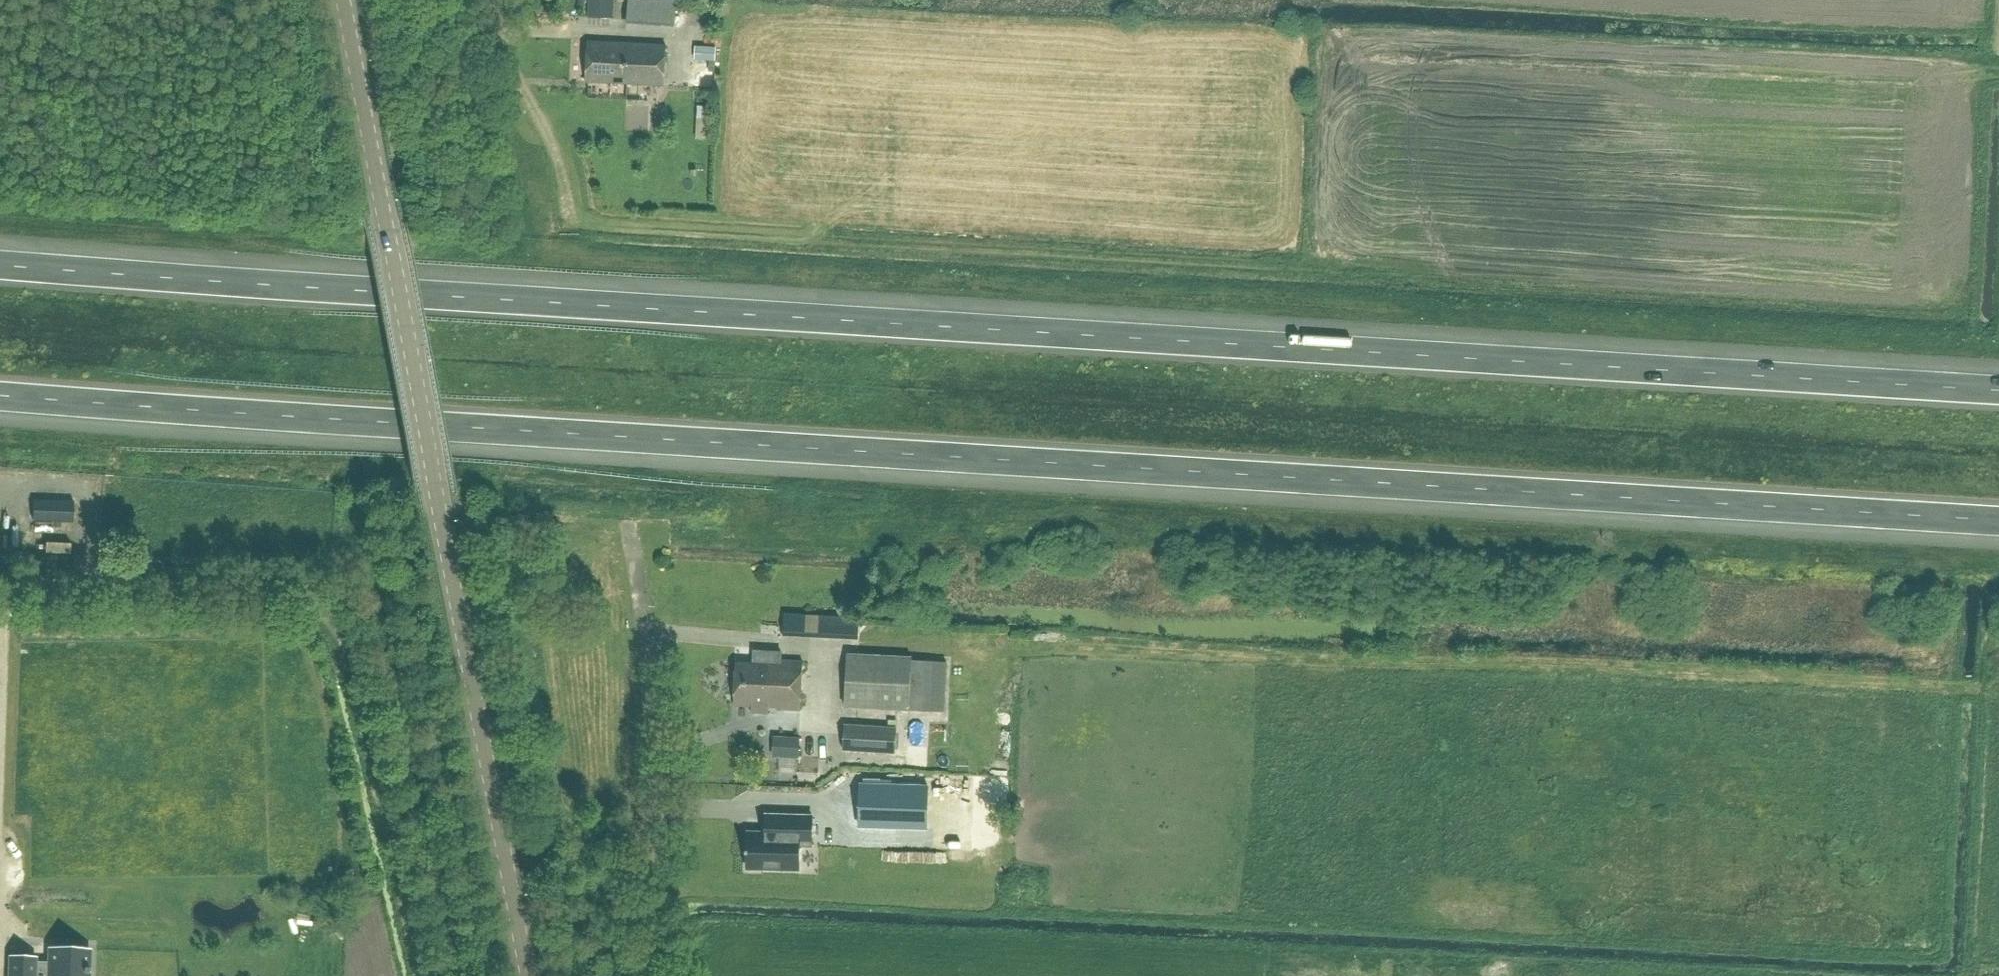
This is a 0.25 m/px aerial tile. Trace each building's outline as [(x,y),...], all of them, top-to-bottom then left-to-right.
[(592,11),(614,13),(615,0),(593,0),(592,11)] [(626,28),(675,31),(677,0),(629,0),(626,28)] [(666,45),(588,41),(586,81),(664,85),(666,45)] [(695,46),(695,60),(709,60),(709,71),(716,71),(716,47),(695,46)] [(33,521),(73,521),(74,499),(34,499),(33,521)] [(858,618),(822,616),(821,636),(857,638),(858,618)] [(736,661),(735,681),(802,684),(803,660),(781,658),(781,651),(754,649),(753,661),(736,661)] [(912,657),(912,655),(848,652),(845,706),(910,709),(912,657)] [(947,659),(912,657),(910,709),(945,711),(947,659)] [(802,684),(735,681),(734,705),(752,705),(752,712),(769,712),(769,707),(801,708),(802,684)] [(844,725),(842,749),(895,752),(896,728),(844,725)] [(794,742),(794,749),(817,750),(818,728),(776,726),(775,741),(794,742)] [(891,785),(864,784),(860,784),(859,825),(927,827),(928,786),(891,785)] [(735,857),(787,859),(789,836),(801,836),(802,806),(793,806),(757,804),(755,804),(755,821),(737,821),(736,837),(735,837),(735,841),(736,841),(735,857)] [(87,970),(88,970),(88,965),(87,965),(88,948),(82,948),(56,947),(50,947),(49,962),(35,961),(35,956),(9,955),(8,975),(87,975),(87,970)]
